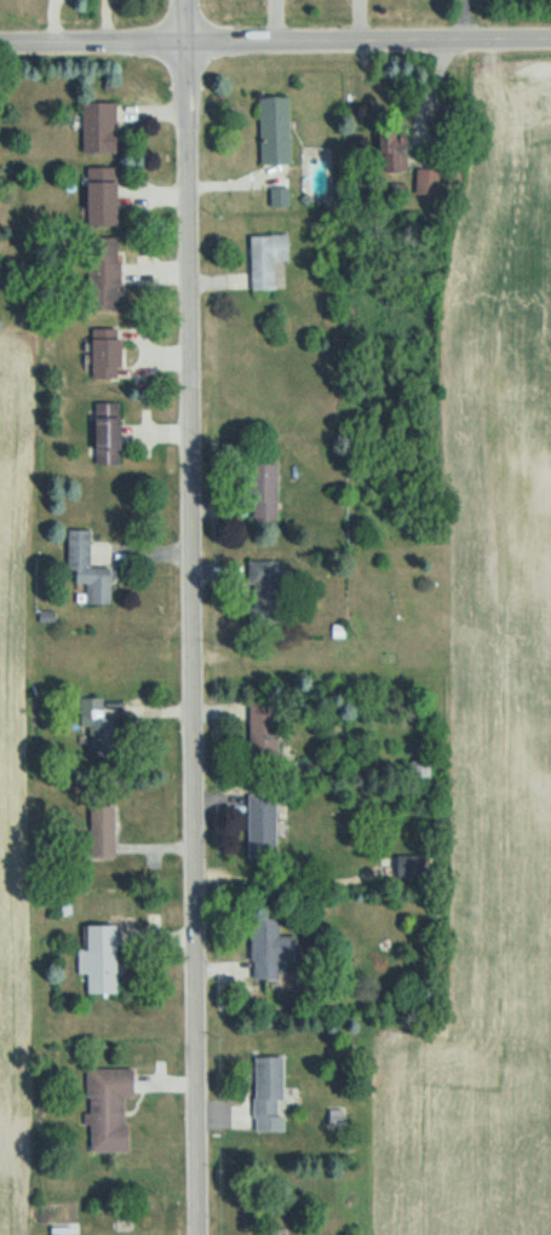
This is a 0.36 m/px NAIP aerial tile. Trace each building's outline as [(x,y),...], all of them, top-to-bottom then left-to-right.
[(292,164),(291,97),(262,98),(262,165),(292,164)] [(118,103),(85,103),(85,153),(118,153),(118,103)] [(90,168),(90,227),(121,227),(121,168),(90,168)] [(444,196),(444,170),(419,170),(419,196),(444,196)] [(252,236),(253,292),(276,291),(276,262),(292,261),(291,235),(252,236)] [(121,311),(122,238),(91,238),(90,310),(121,311)] [(125,330),(94,330),(94,380),(125,380),(125,330)] [(97,466),(125,466),(125,404),(97,404),(97,466)] [(277,522),(277,464),(265,464),(265,474),(254,474),(254,522),(277,522)] [(92,568),(93,531),(69,531),(68,571),(77,571),(77,585),(87,585),(87,605),(114,605),(115,568),(92,568)] [(285,562),(251,562),(251,623),(285,623),(285,562)] [(84,729),(92,729),(92,751),(118,751),(118,719),(106,719),(106,699),(84,699),(84,729)] [(253,701),(253,763),(282,763),(282,701),(253,701)] [(251,858),(280,858),(280,794),(251,794),(251,858)] [(119,859),(119,806),(94,806),(94,859),(119,859)] [(428,877),(428,857),(398,857),(398,877),(428,877)] [(254,919),(254,980),(285,980),(285,961),(300,961),(300,937),(282,937),(282,919),(254,919)] [(92,926),(92,950),(80,950),(80,975),(91,975),(91,996),(122,996),(122,926),(92,926)] [(257,1133),(288,1133),(288,1058),(257,1058),(257,1133)] [(138,1070),(91,1070),(90,1153),(130,1153),(130,1099),(137,1099),(138,1070)]
